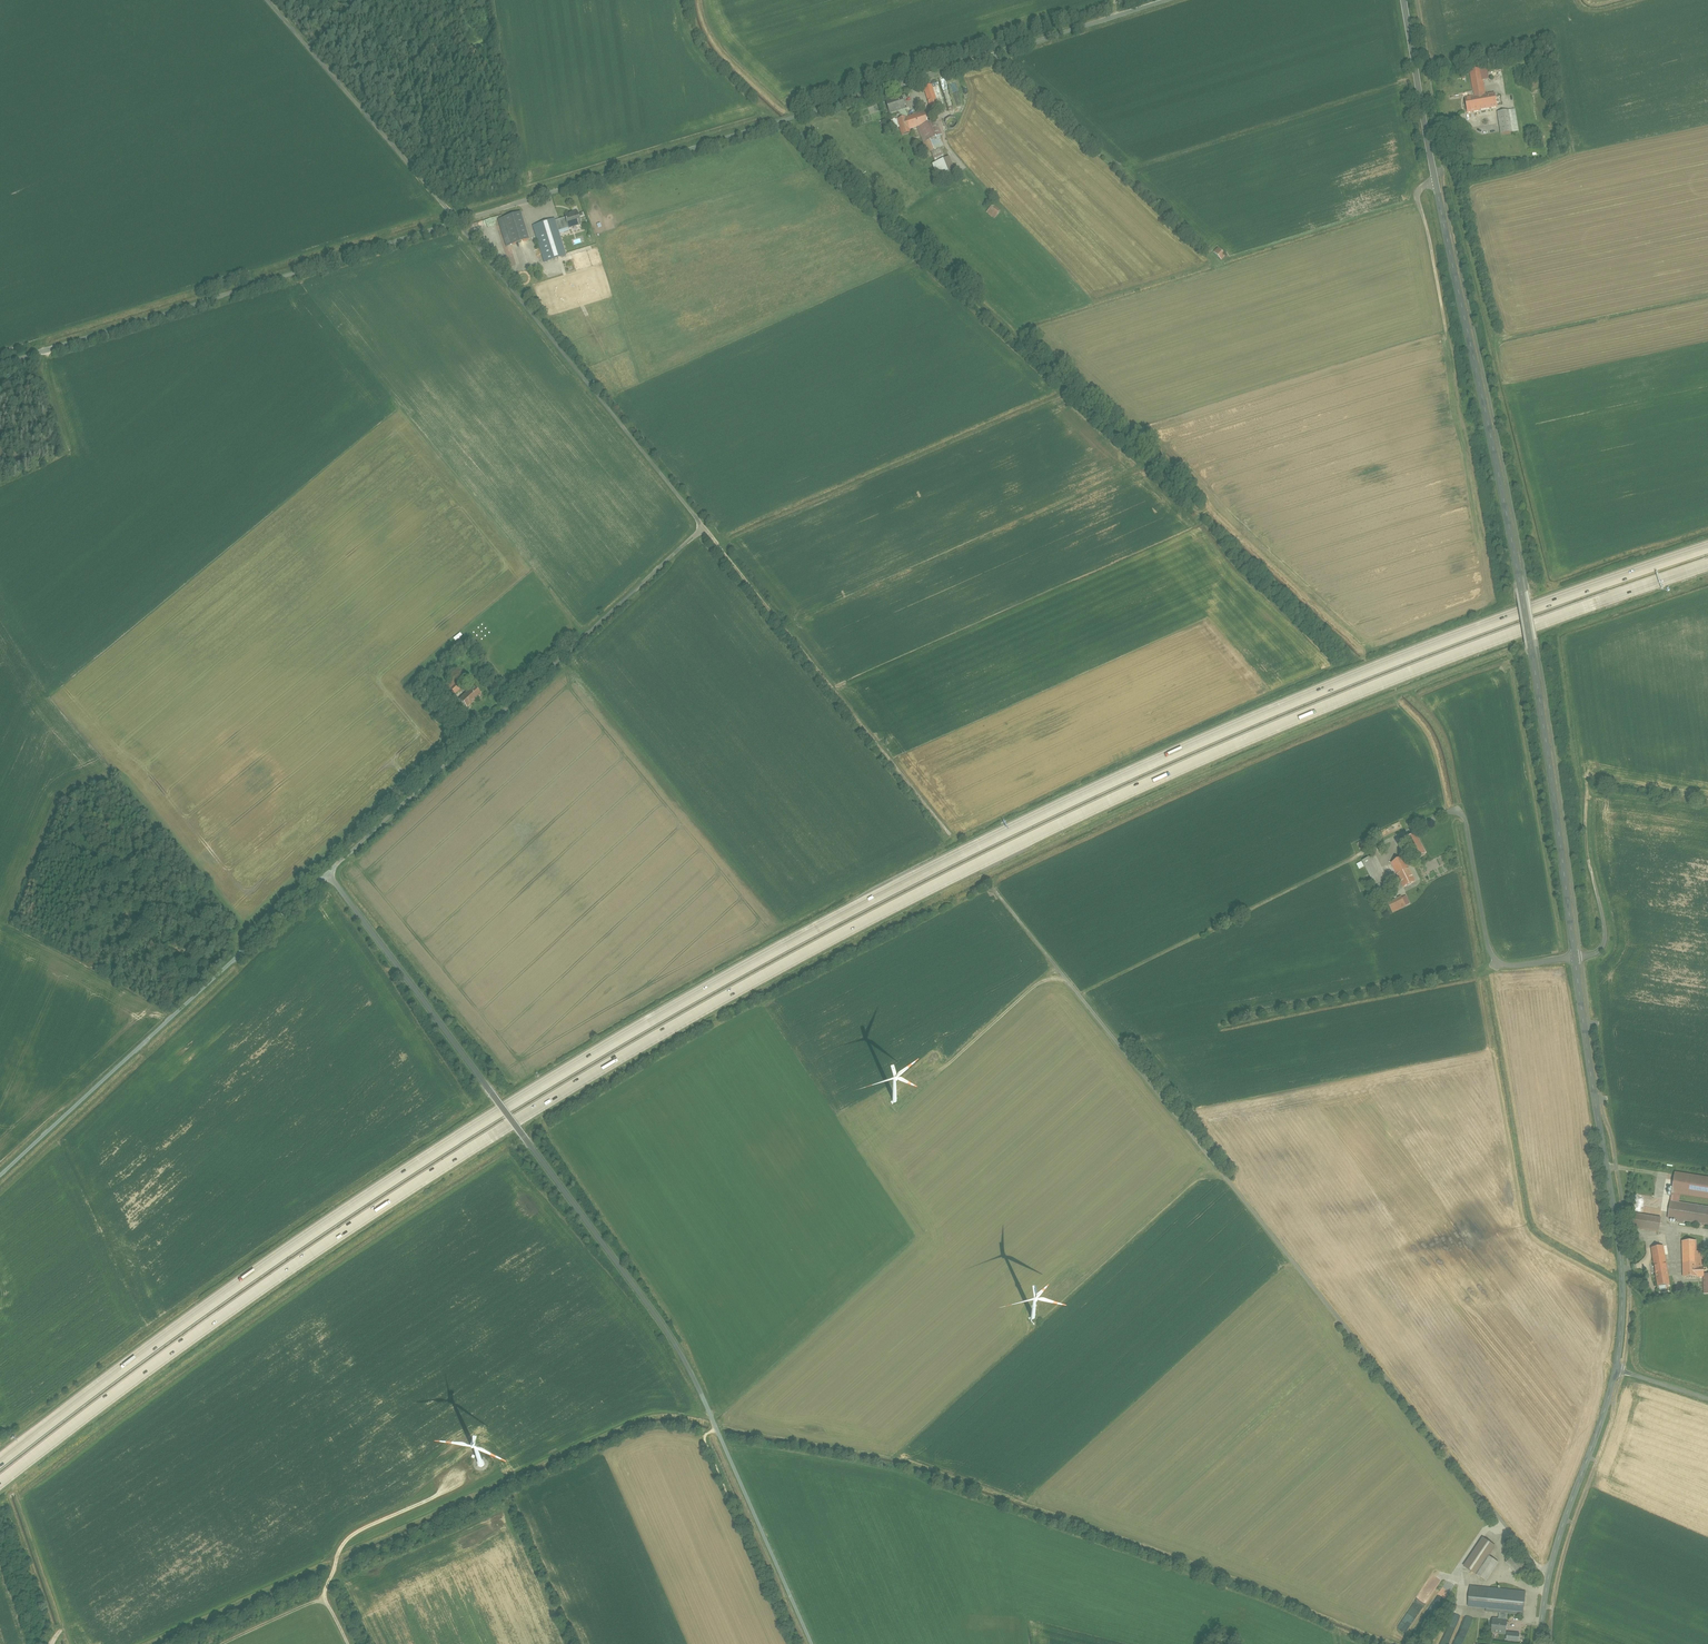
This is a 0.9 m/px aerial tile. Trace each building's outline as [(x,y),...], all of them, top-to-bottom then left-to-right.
[(1497,109),(1495,93),(1485,95),(1483,81),(1489,80),(1487,70),(1470,73),(1474,96),(1464,98),(1467,115),(1497,109)] [(939,108),(931,85),(922,88),(930,111),(939,108)] [(894,114),(896,121),(902,136),(910,133),(909,130),(916,128),(923,143),(927,153),(929,152),(934,163),(931,164),(938,181),(956,174),(949,157),(944,159),(940,148),(943,147),(939,136),(942,136),(936,121),(928,124),(923,111),(908,117),(901,97),(884,102),(889,115),(894,114)] [(1515,110),(1497,113),(1501,136),(1519,133),(1515,110)] [(956,121),(955,119),(953,118),(950,118),(948,118),(946,120),(945,121),(945,124),(946,126),(947,128),(949,129),(951,130),(954,129),(955,127),(957,125),(957,123),(956,121)] [(1492,147),(1490,135),(1473,137),(1475,149),(1492,147)] [(1000,212),(991,205),(985,214),(994,220),(1000,212)] [(555,219),(533,226),(544,264),(567,257),(560,235),(570,232),(569,230),(583,226),(579,211),(565,215),(565,218),(556,221),(555,219)] [(530,240),(522,212),(505,217),(513,246),(530,240)] [(1218,248),(1213,253),(1221,261),(1226,256),(1218,248)] [(425,681),(430,686),(436,681),(430,676),(425,681)] [(468,709),(481,697),(472,687),(464,695),(460,691),(463,687),(454,677),(445,686),(455,696),(456,695),(460,699),(459,700),(468,709)] [(1426,854),(1416,834),(1404,841),(1415,860),(1426,854)] [(1375,855),(1362,862),(1378,896),(1400,886),(1402,890),(1416,883),(1404,857),(1389,864),(1395,876),(1387,880),(1375,855)] [(1392,914),(1406,907),(1400,897),(1387,904),(1392,914)] [(1681,1195),(1707,1199),(1707,1177),(1675,1173),(1674,1174),(1672,1194),(1681,1195)] [(1672,1194),(1670,1202),(1679,1203),(1681,1195),(1672,1194)] [(1670,1202),(1668,1220),(1707,1226),(1707,1207),(1679,1203),(1670,1202)] [(1659,1233),(1661,1218),(1634,1214),(1632,1229),(1636,1230),(1659,1233)] [(1703,1278),(1703,1295),(1707,1295),(1707,1274),(1704,1274),(1703,1252),(1697,1252),(1696,1241),(1681,1241),(1683,1279),(1703,1278)] [(1670,1286),(1664,1247),(1651,1249),(1658,1288),(1670,1286)] [(1675,1287),(1675,1288),(1676,1293),(1686,1292),(1684,1285),(1675,1287)] [(1496,1546),(1483,1537),(1464,1566),(1487,1582),(1500,1562),(1490,1556),(1496,1546)] [(1509,1562),(1505,1565),(1516,1578),(1527,1569),(1517,1556),(1509,1562)] [(1523,1614),(1526,1590),(1470,1586),(1468,1610),(1499,1612),(1498,1618),(1493,1618),(1491,1633),(1506,1634),(1508,1613),(1523,1614)] [(1447,1643),(1449,1643),(1462,1615),(1453,1612),(1440,1641),(1447,1643)] [(1520,1632),(1507,1631),(1507,1641),(1519,1641),(1520,1632)]
